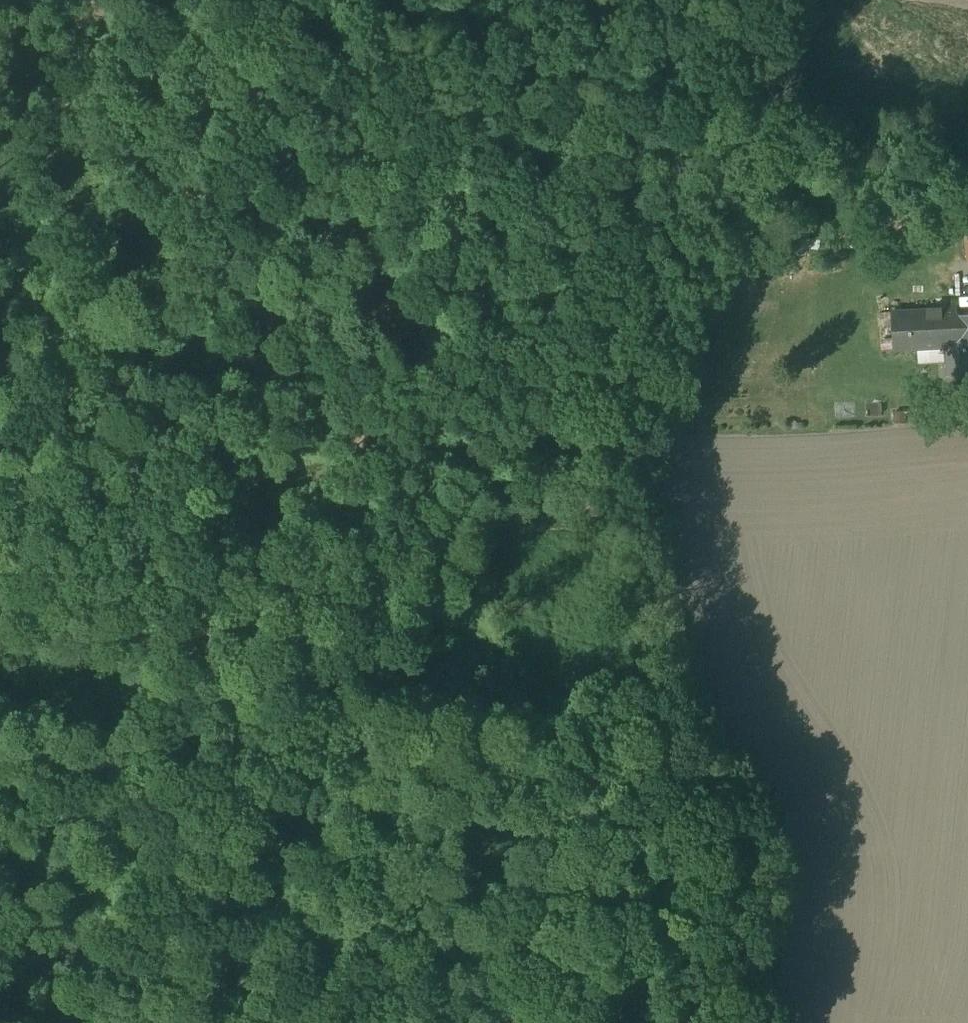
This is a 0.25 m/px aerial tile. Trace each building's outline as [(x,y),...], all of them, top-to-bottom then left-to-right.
[(955,309),(891,312),(893,351),(946,348),(958,347),(956,317),(955,309)] [(956,317),(958,347),(946,348),(948,376),(967,375),(967,316),(956,317)]
